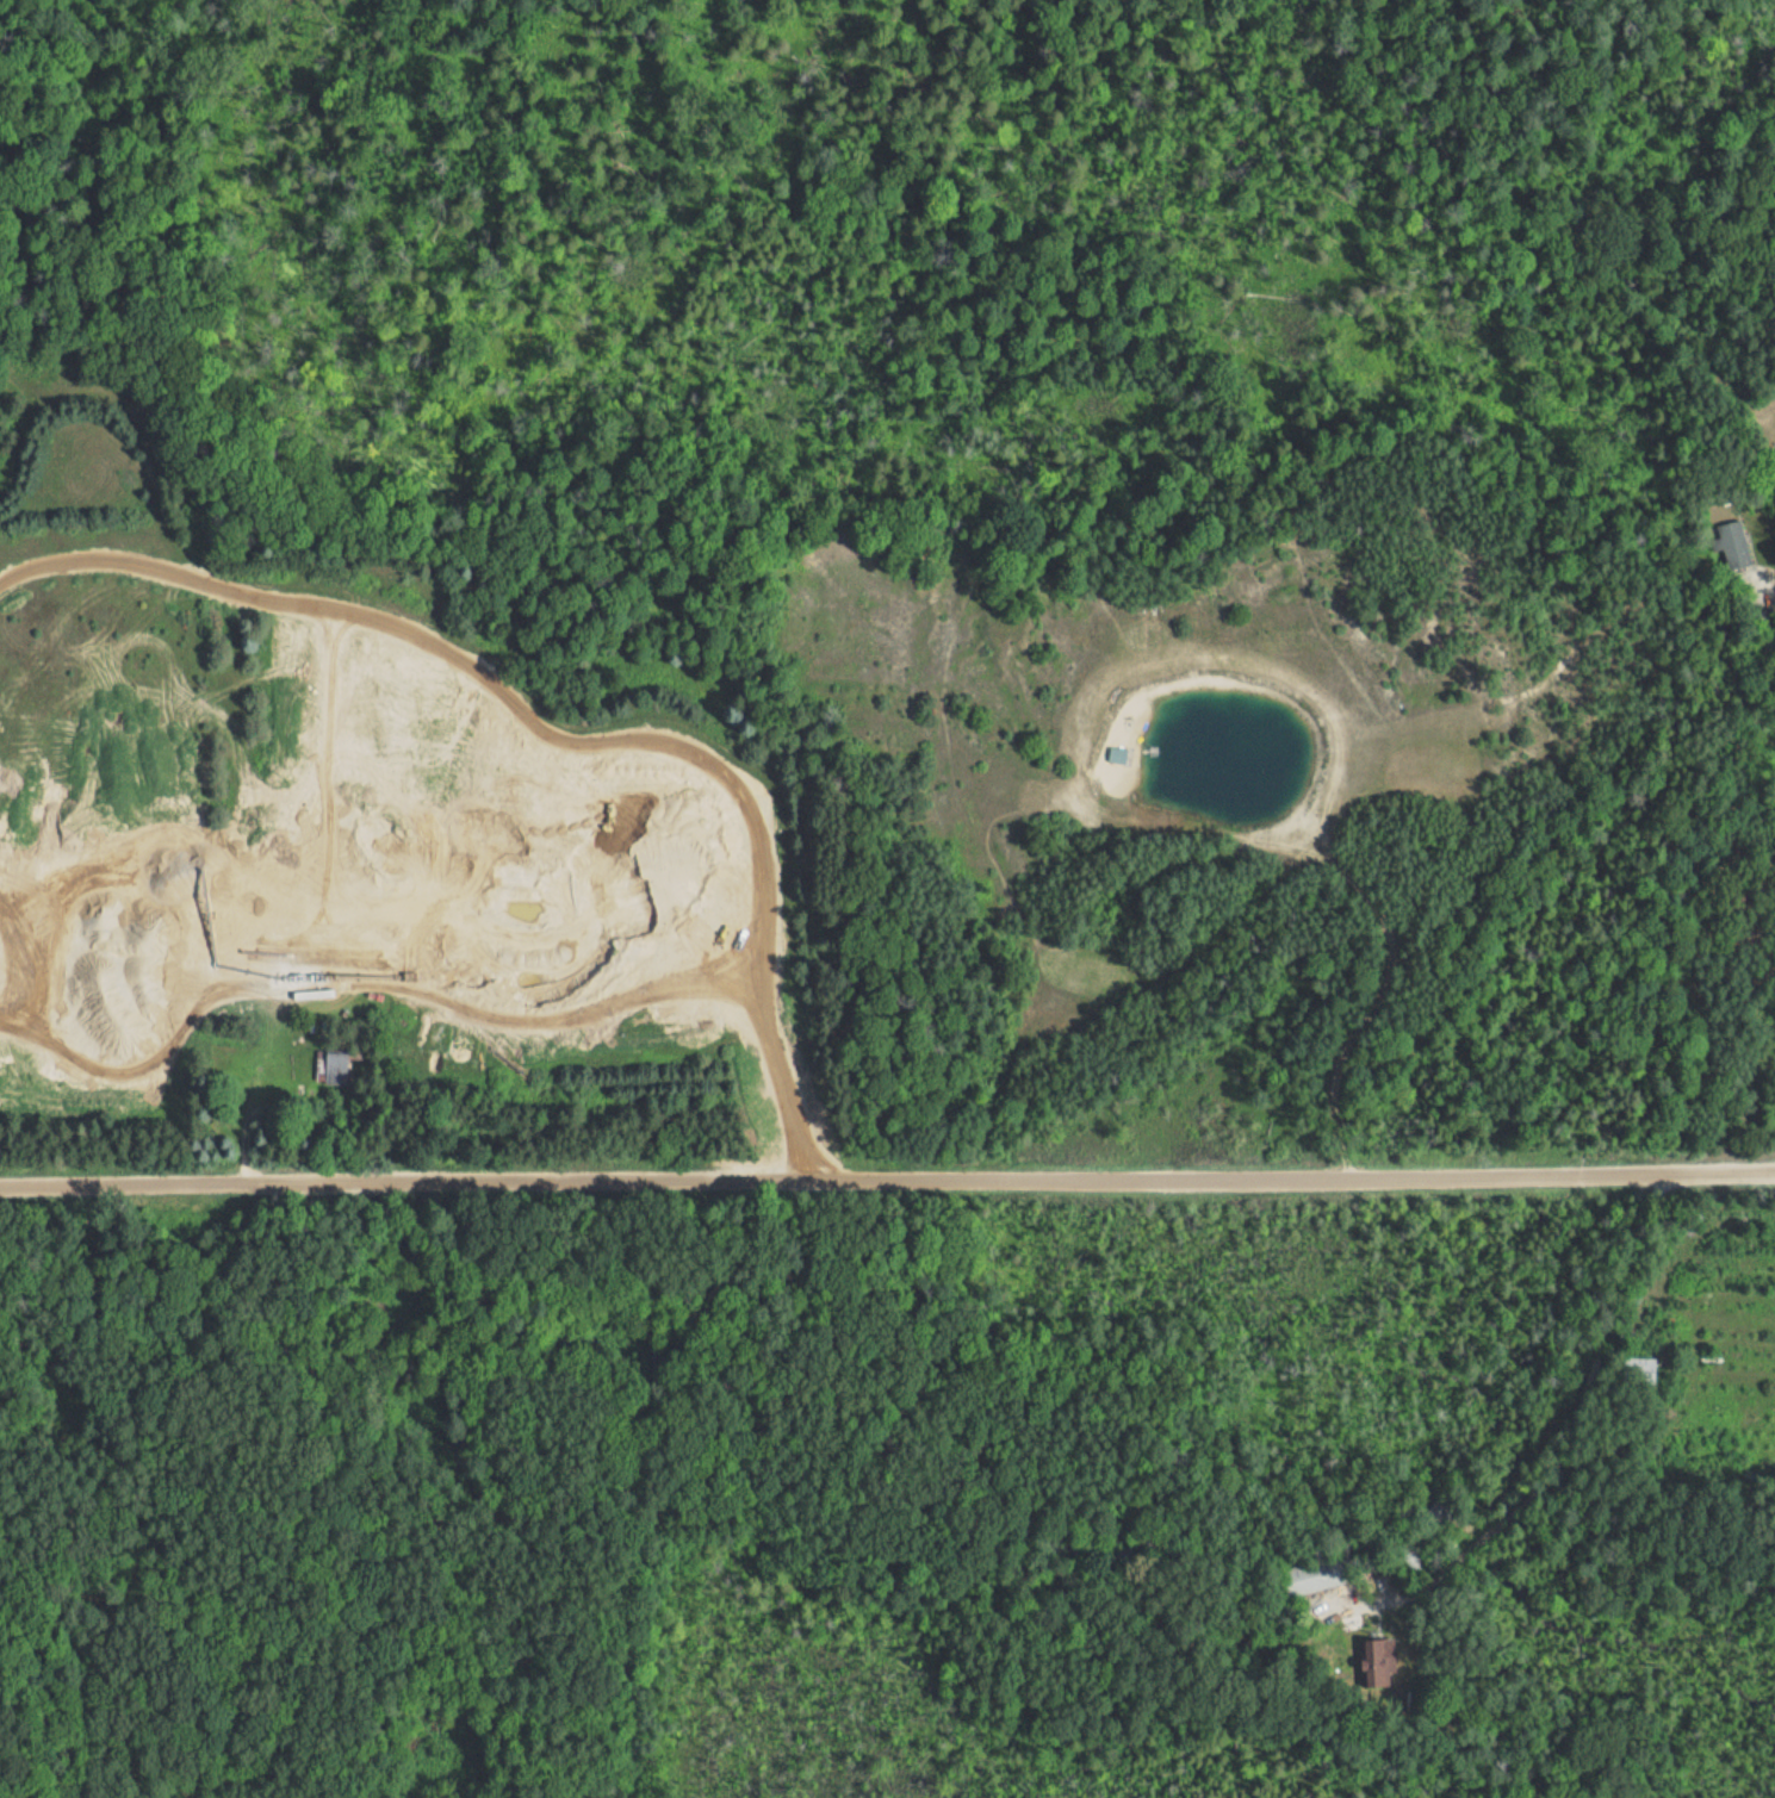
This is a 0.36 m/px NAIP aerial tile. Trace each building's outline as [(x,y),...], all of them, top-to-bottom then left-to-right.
[(1717,525),(1727,570),(1753,565),(1743,520),(1717,525)] [(1125,748),(1109,748),(1109,762),(1125,762),(1125,748)] [(318,1064),(317,1082),(347,1082),(348,1049),(326,1049),(325,1064),(318,1064)] [(1656,1382),(1656,1355),(1624,1355),(1624,1382),(1656,1382)] [(1289,1597),(1359,1581),(1353,1553),(1282,1569),(1289,1597)] [(1386,1649),(1363,1649),(1363,1685),(1386,1685),(1386,1649)]
